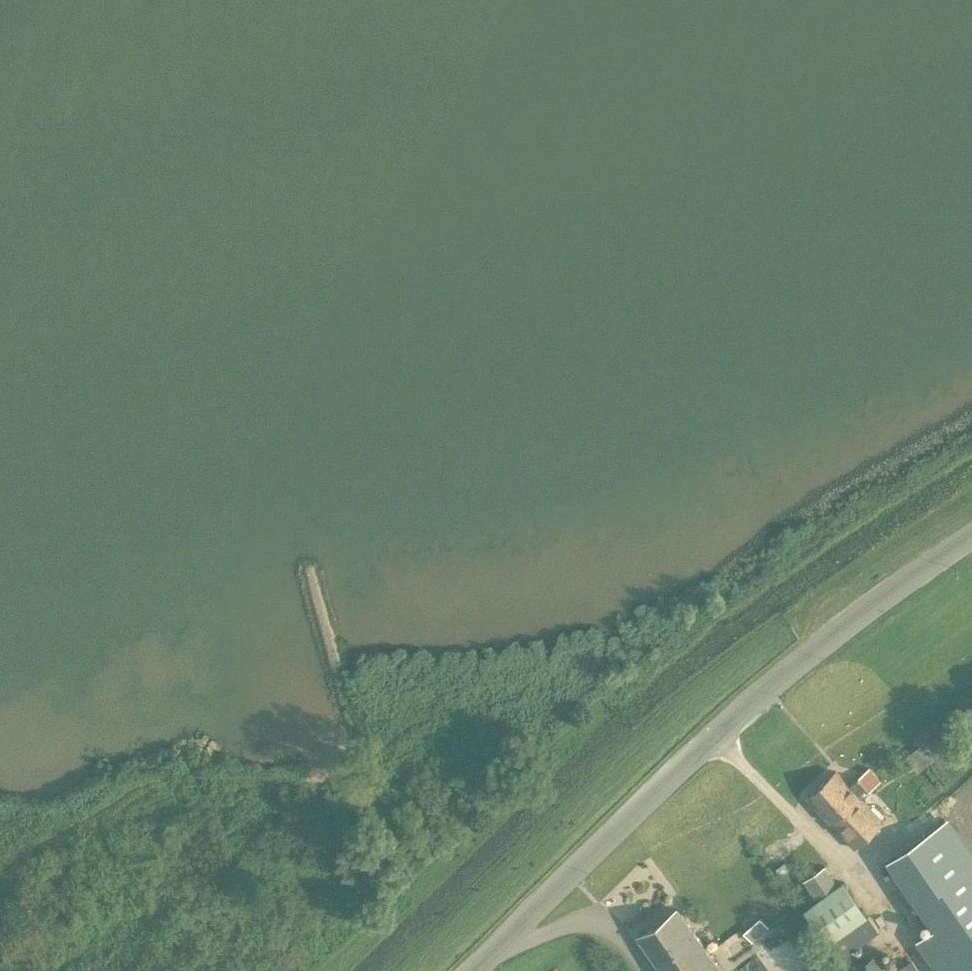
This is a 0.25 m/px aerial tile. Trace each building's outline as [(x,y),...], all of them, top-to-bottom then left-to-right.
[(956,739),(943,724),(906,754),(919,770),(956,739)] [(808,795),(831,821),(855,848),(884,823),(862,799),(871,791),(867,787),(879,777),(871,769),(851,787),(836,770),(808,795)] [(914,863),(965,939),(953,949),(967,970),(971,970),(971,847),(963,833),(914,863)] [(828,941),(831,939),(867,914),(845,881),(839,885),(826,865),(805,879),(819,899),(806,909),(828,941)] [(678,908),(639,936),(664,970),(723,970),(678,908)] [(830,943),(831,945),(840,958),(880,930),(869,915),(830,943)] [(753,941),(769,926),(760,917),(744,932),(753,941)] [(894,969),(883,951),(853,969),(854,970),(919,970),(912,958),(894,969)]
